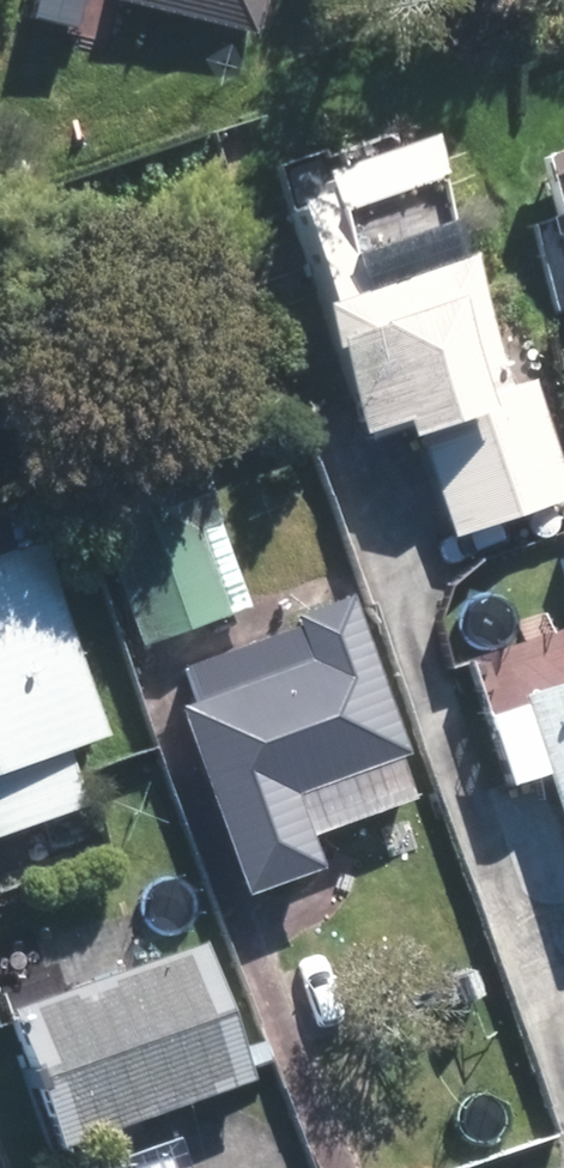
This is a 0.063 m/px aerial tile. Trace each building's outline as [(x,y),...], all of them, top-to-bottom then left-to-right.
[(249,0),(122,0),(242,30),(249,0)] [(449,262),(411,146),(278,190),(316,305),(449,262)] [(544,174),(563,239),(563,168),(544,174)] [(323,309),(371,445),(412,431),(419,452),(429,448),(462,540),(563,504),(563,493),(525,384),(496,394),(451,265),(323,309)] [(209,468),(98,505),(148,651),(259,613),(209,468)] [(46,517),(0,531),(0,846),(100,815),(80,753),(117,742),(46,517)] [(415,763),(360,602),(193,659),(208,704),(186,712),(252,905),(334,877),(322,843),(424,808),(409,765),(415,763)] [(529,704),(563,811),(563,693),(529,704)] [(23,1017),(70,1155),(264,1089),(217,950),(23,1017)]
